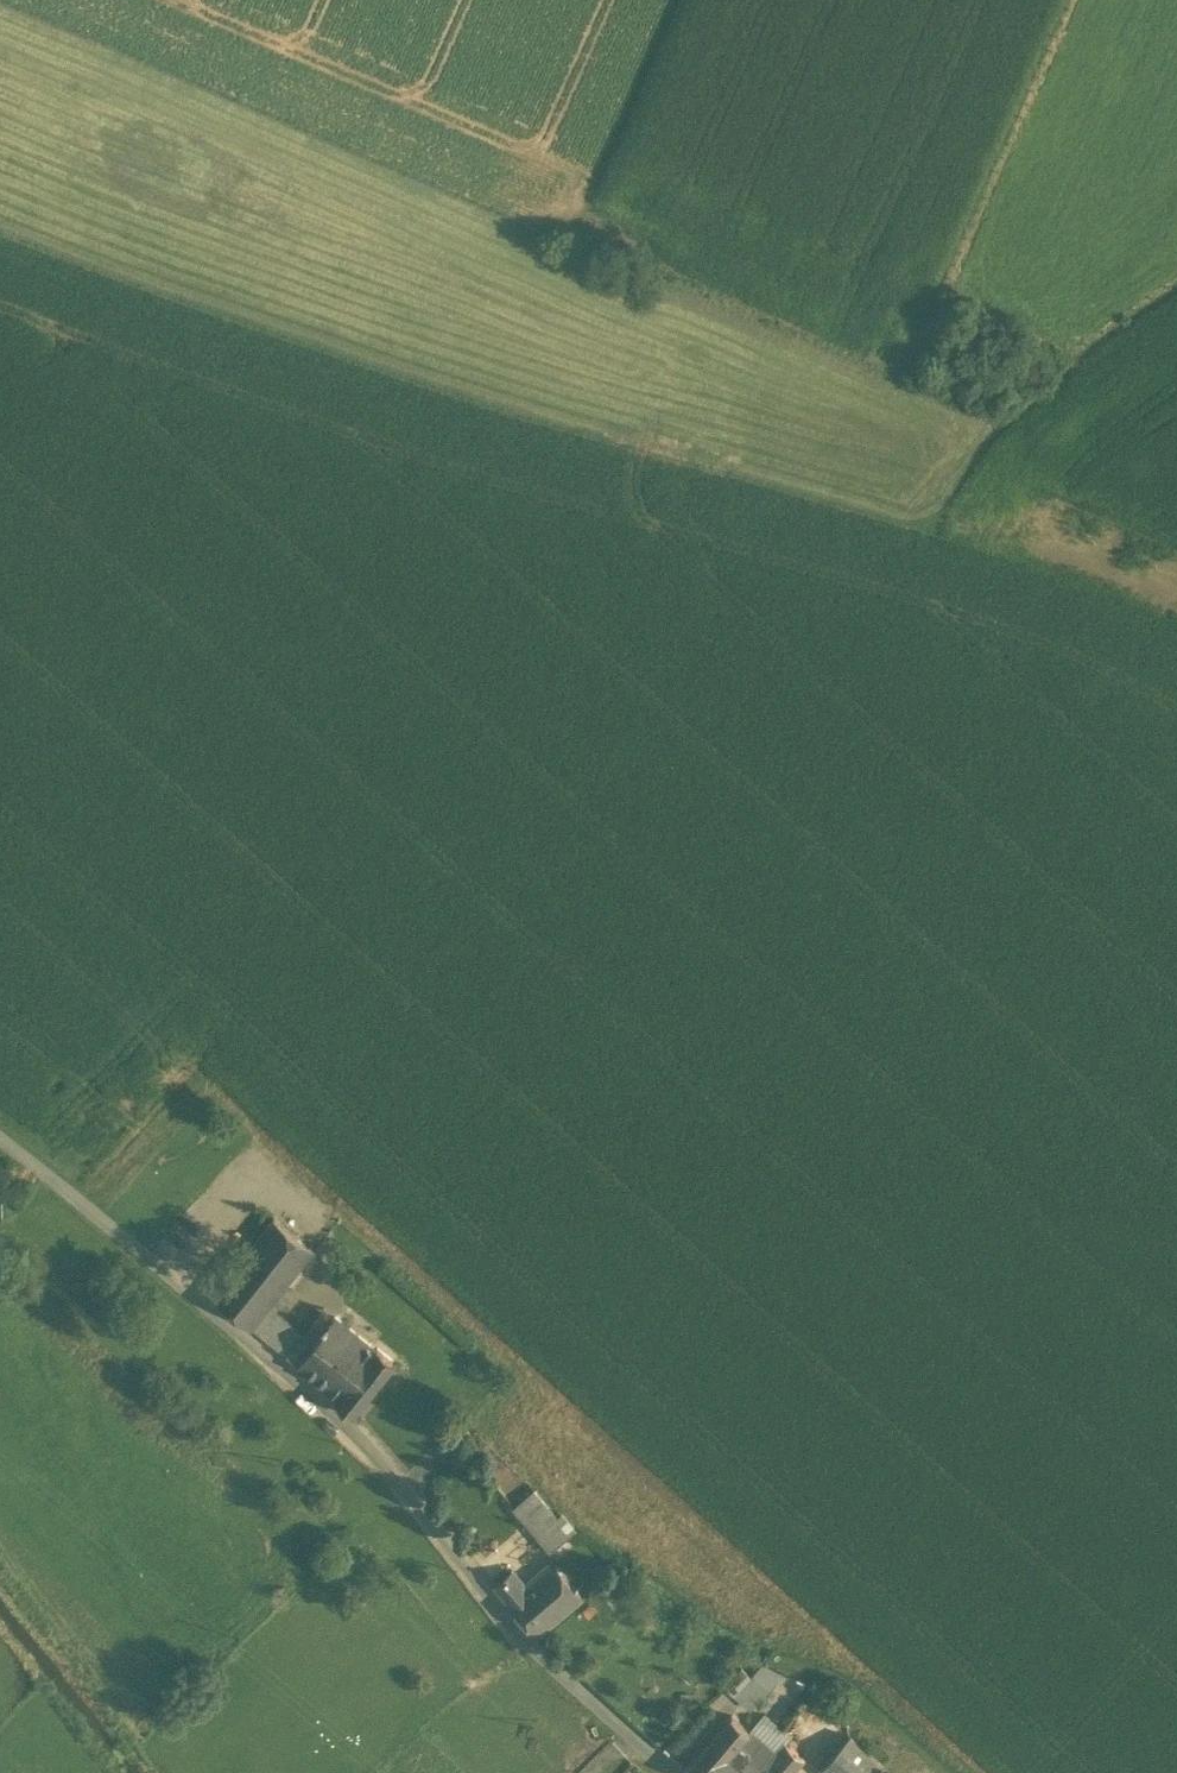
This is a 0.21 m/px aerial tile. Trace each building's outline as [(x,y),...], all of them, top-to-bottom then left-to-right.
[(275,1215),(214,1292),(253,1324),(270,1302),(314,1247),(275,1215)] [(316,1340),(270,1302),(253,1324),(299,1361),(316,1340)] [(377,1347),(337,1314),(316,1340),(299,1361),(340,1394),(377,1347)] [(340,1394),(337,1397),(355,1411),(396,1360),(379,1346),(377,1347),(340,1394)] [(559,1515),(536,1488),(514,1506),(552,1550),(578,1528),(565,1511),(559,1515)] [(587,1596),(553,1558),(526,1580),(516,1567),(501,1580),(544,1631),(587,1596)] [(755,1677),(747,1673),(740,1689),(765,1701),(781,1666),(763,1658),(755,1677)] [(735,1716),(691,1767),(697,1772),(796,1772),(807,1760),(787,1743),(778,1753),(735,1716)] [(854,1737),(824,1772),(825,1772),(896,1772),(854,1737)]
